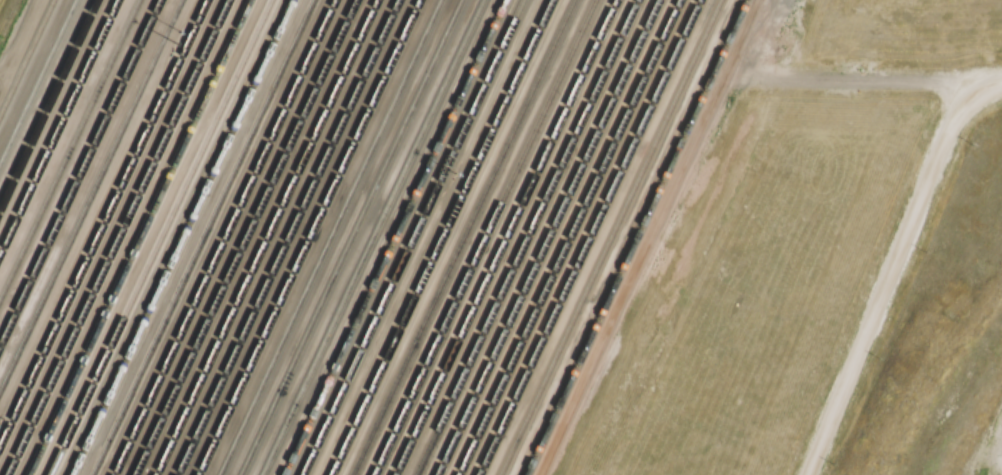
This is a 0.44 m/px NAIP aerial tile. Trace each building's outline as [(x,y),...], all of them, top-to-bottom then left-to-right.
[(461,346),(496,336),(499,346),(510,347),(512,287),(529,298),(536,293),(532,278),(523,272),(528,264),(542,255),(547,258),(571,222),(571,236),(579,236),(598,208),(603,205),(600,195),(587,198),(588,168),(525,187),(524,215),(522,216),(520,213),(500,243),(501,208),(493,220),(499,228),(457,226),(453,334),(461,346)] [(551,297),(544,293),(540,299),(546,304),(551,297)]
